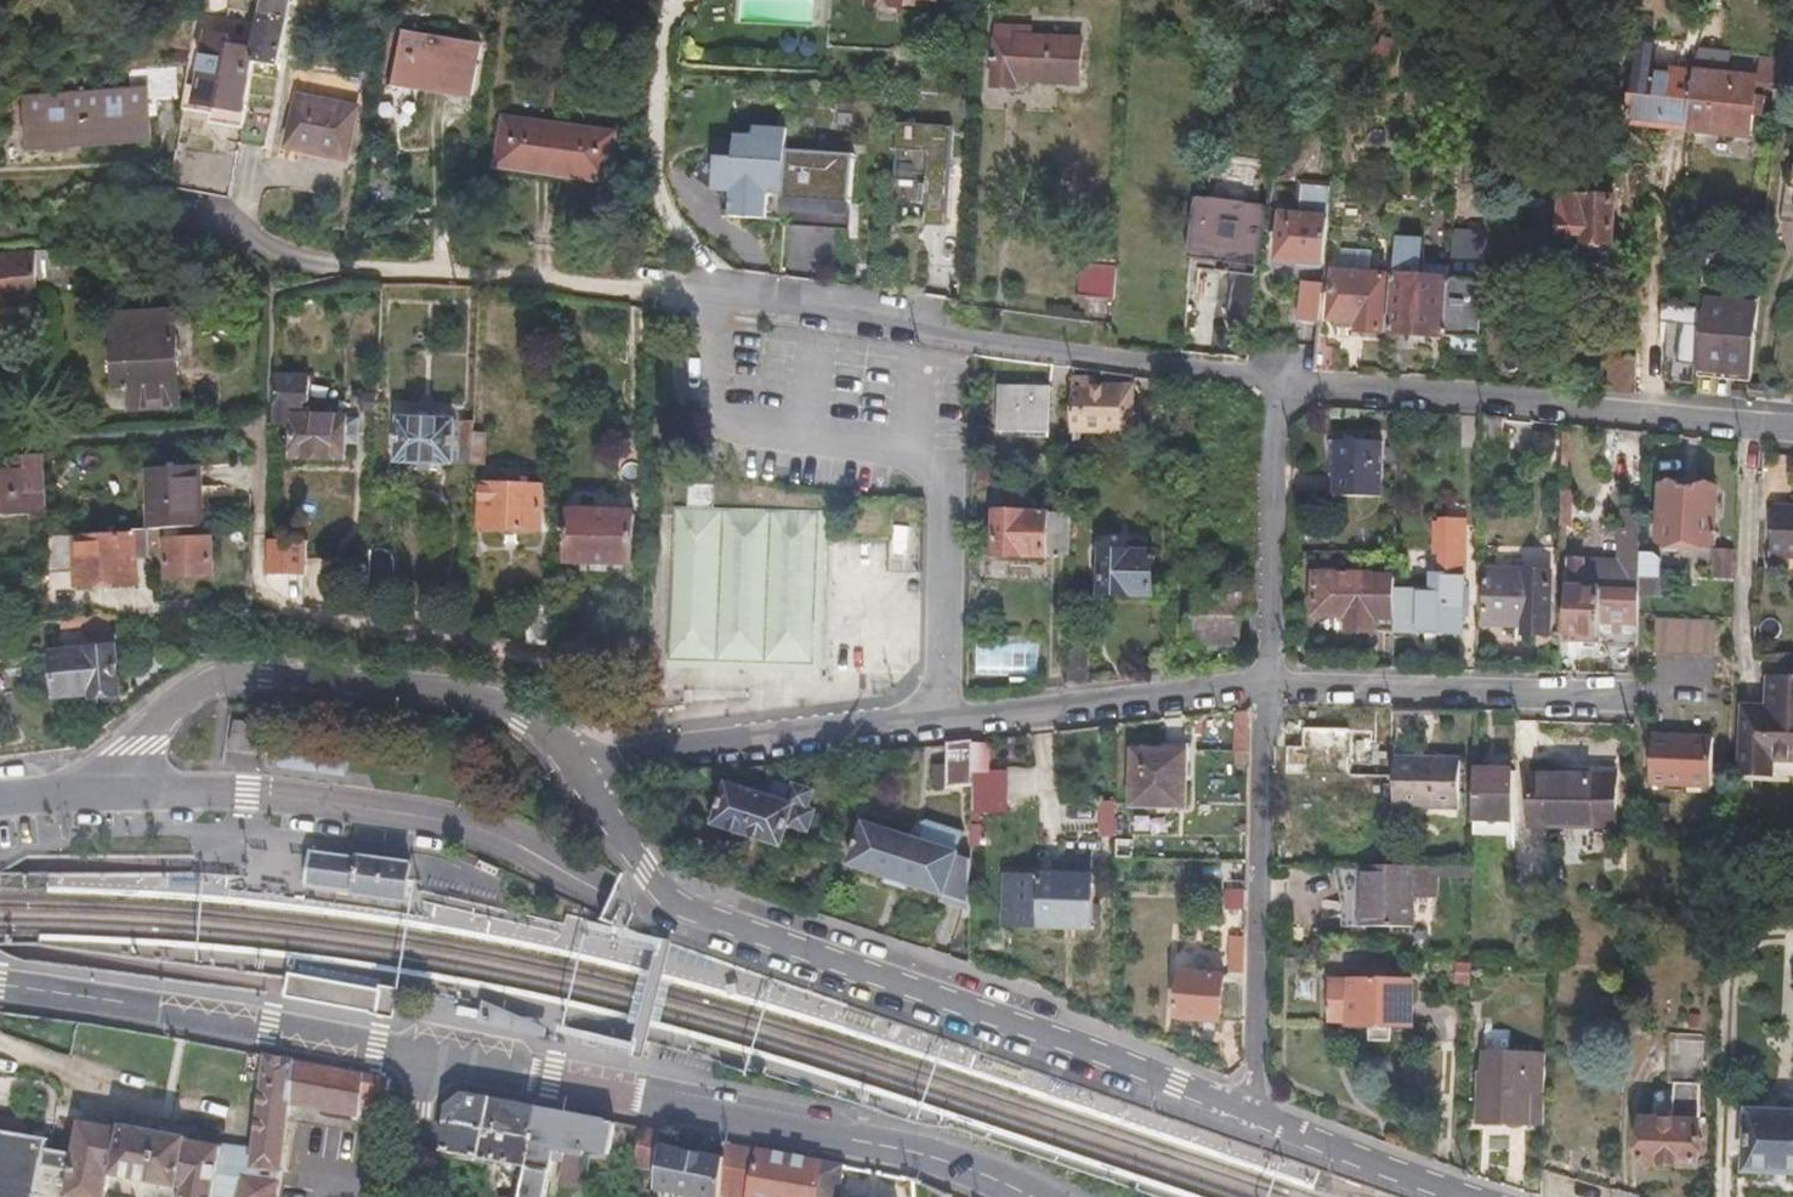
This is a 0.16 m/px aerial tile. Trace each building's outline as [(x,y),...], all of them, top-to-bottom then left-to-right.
[(303,0),(270,0),(265,32),(260,60),(291,66),(303,0)] [(251,108),(260,60),(265,32),(240,26),(241,18),(219,14),(205,82),(190,79),(187,99),(251,111),(251,108)] [(1025,81),(1055,84),(1058,39),(1025,36),(1024,42),(1016,41),(1017,33),(1004,31),(999,86),(1025,88),(1025,81)] [(483,49),(403,37),(394,84),(476,96),(483,49)] [(1058,39),(1055,84),(1082,86),(1085,41),(1058,39)] [(190,59),(192,50),(179,48),(178,57),(190,59)] [(1780,84),(1783,53),(1775,52),(1762,51),(1759,79),(1759,82),(1780,84)] [(1693,71),(1634,64),(1632,84),(1623,82),(1621,99),(1630,100),(1628,121),(1688,128),(1693,71)] [(135,88),(90,92),(93,147),(153,143),(152,119),(151,104),(160,103),(180,102),(178,68),(134,71),(135,88)] [(1757,97),(1759,82),(1759,79),(1748,77),(1693,71),(1688,128),(1753,136),(1756,114),(1765,115),(1767,98),(1757,97)] [(28,97),(32,151),(93,147),(90,92),(28,97)] [(352,160),(362,106),(303,96),(293,150),(352,160)] [(558,152),(564,107),(507,102),(504,146),(558,152)] [(160,118),(160,103),(151,104),(152,119),(160,118)] [(617,113),(564,107),(558,152),(613,157),(617,113)] [(244,150),(275,155),(282,114),(251,108),(251,111),(244,150)] [(949,222),(955,124),(901,121),(896,219),(949,222)] [(854,222),(857,150),(789,147),(790,125),(756,123),(755,133),(737,132),(736,157),(717,156),(715,192),(733,193),(732,217),(854,222)] [(174,187),(235,199),(243,157),(190,146),(185,171),(178,170),(174,187)] [(1332,252),(1338,189),(1312,188),(1308,214),(1290,212),(1285,258),(1309,260),(1310,265),(1325,266),(1326,261),(1331,262),(1332,252)] [(1613,243),(1617,196),(1566,193),(1564,237),(1584,238),(1584,241),(1613,243)] [(1264,268),(1268,200),(1196,196),(1193,264),(1264,268)] [(1451,201),(1431,200),(1430,214),(1450,216),(1451,201)] [(1343,265),(1370,268),(1372,251),(1344,248),(1343,265)] [(84,287),(83,250),(40,252),(42,289),(84,287)] [(0,255),(0,304),(43,302),(42,289),(40,252),(0,255)] [(1079,298),(1113,301),(1116,267),(1082,264),(1079,298)] [(1383,335),(1387,277),(1334,274),(1332,321),(1360,323),(1360,333),(1383,335)] [(1419,337),(1422,279),(1394,277),(1390,335),(1419,337)] [(1484,359),(1485,283),(1422,279),(1419,337),(1419,339),(1450,340),(1451,356),(1484,359)] [(1306,321),(1326,323),(1329,287),(1309,285),(1306,321)] [(1707,300),(1700,372),(1752,377),(1759,304),(1707,298),(1707,300)] [(175,315),(112,319),(116,391),(130,390),(131,405),(179,402),(175,315)] [(1324,343),(1321,370),(1339,371),(1341,344),(1324,343)] [(1636,390),(1638,360),(1609,359),(1607,393),(1636,397),(1636,390)] [(1699,380),(1751,385),(1752,377),(1700,372),(1699,380)] [(1091,384),(1072,383),(1071,437),(1128,437),(1128,417),(1116,417),(1116,392),(1091,391),(1091,384)] [(1048,423),(1049,386),(1002,384),(1001,422),(1048,423)] [(293,391),(278,391),(275,454),(291,454),(291,460),(349,462),(349,447),(360,447),(362,420),(292,417),(293,391)] [(1128,392),(1116,392),(1116,417),(1128,417),(1128,392)] [(458,459),(460,416),(400,414),(398,458),(458,459)] [(458,459),(474,459),(475,428),(475,417),(460,416),(458,459)] [(475,428),(474,459),(487,460),(489,430),(475,428)] [(1383,448),(1337,446),(1336,503),(1382,505),(1383,448)] [(47,519),(42,456),(18,458),(18,469),(0,471),(0,521),(47,519)] [(148,471),(152,531),(154,531),(204,528),(200,467),(148,471)] [(996,476),(983,477),(983,491),(996,490),(996,476)] [(544,532),(547,483),(485,480),(483,529),(544,532)] [(819,515),(704,510),(705,489),(680,488),(679,510),(665,510),(659,663),(814,667),(819,515)] [(1718,551),(1719,493),(1663,491),(1663,550),(1718,551)] [(1573,493),(1563,492),(1563,513),(1573,513),(1573,493)] [(1774,510),(1772,560),(1792,561),(1792,511),(1774,510)] [(637,514),(573,511),(570,563),(635,565),(637,514)] [(1573,513),(1563,513),(1562,528),(1573,527),(1573,513)] [(1069,558),(1070,515),(1002,514),(1000,557),(1069,558)] [(1436,561),(1442,562),(1442,577),(1463,577),(1463,587),(1471,587),(1471,524),(1442,524),(1442,528),(1437,528),(1436,561)] [(140,561),(155,560),(152,531),(136,532),(136,538),(79,541),(78,536),(49,538),(51,569),(53,588),(84,586),(84,599),(142,595),(140,561)] [(1642,557),(1644,534),(1623,533),(1621,563),(1568,562),(1567,639),(1576,639),(1576,647),(1601,648),(1600,651),(1639,652),(1641,598),(1642,557)] [(215,541),(172,544),(175,582),(218,579),(215,541)] [(398,546),(374,546),(374,553),(372,586),(372,589),(396,590),(398,546)] [(1735,574),(1736,554),(1717,552),(1716,573),(1735,574)] [(1153,597),(1153,554),(1104,553),(1102,596),(1153,597)] [(1656,557),(1642,557),(1641,598),(1663,599),(1664,565),(1656,557)] [(1550,640),(1551,570),(1490,569),(1490,630),(1527,631),(1527,639),(1550,640)] [(1396,597),(1395,636),(1463,635),(1463,577),(1442,577),(1434,588),(1434,597),(1396,597)] [(1373,636),(1395,636),(1396,597),(1396,579),(1311,579),(1310,618),(1343,618),(1344,637),(1373,636)] [(1230,588),(1229,597),(1237,597),(1238,589),(1230,588)] [(1237,597),(1229,597),(1197,596),(1197,602),(1188,601),(1187,652),(1242,652),(1243,597),(1237,597)] [(530,646),(552,650),(554,606),(532,605),(530,646)] [(120,636),(120,619),(95,620),(96,638),(120,636)] [(1716,659),(1718,623),(1654,622),(1653,657),(1716,659)] [(59,655),(61,699),(100,697),(100,702),(125,701),(122,651),(59,655)] [(1067,652),(1067,690),(1086,688),(1087,652),(1067,652)] [(1746,711),(1744,781),(1772,782),(1774,755),(1792,756),(1792,713),(1746,711)] [(1250,748),(1249,712),(1237,713),(1237,736),(1232,737),(1232,747),(1250,748)] [(1305,752),(1278,752),(1278,769),(1323,770),(1324,779),(1346,779),(1346,754),(1358,754),(1358,743),(1346,742),(1345,733),(1307,733),(1305,752)] [(1716,742),(1655,740),(1654,786),(1715,788),(1716,742)] [(973,792),(974,743),(949,746),(947,770),(936,770),(935,789),(947,790),(947,792),(973,792)] [(346,755),(331,753),(329,772),(344,774),(346,757),(346,755)] [(1391,801),(1391,787),(1383,786),(1381,753),(1365,753),(1364,785),(1357,785),(1356,823),(1389,825),(1391,801)] [(1392,760),(1391,787),(1391,801),(1429,804),(1428,809),(1456,810),(1458,761),(1392,760)] [(1190,762),(1135,762),(1135,819),(1190,819),(1190,762)] [(1619,774),(1533,773),(1531,822),(1592,824),(1591,828),(1617,829),(1619,774)] [(1514,827),(1514,777),(1474,777),(1473,827),(1514,827)] [(707,822),(775,843),(790,795),(765,787),(764,789),(747,784),(744,791),(720,784),(707,822)] [(910,822),(906,834),(953,849),(960,829),(924,816),(910,822)] [(972,904),(973,860),(953,854),(953,849),(906,834),(861,820),(846,862),(972,904)] [(409,887),(412,867),(312,854),(312,856),(308,889),(407,902),(409,887)] [(1438,906),(1439,874),(1369,874),(1368,902),(1362,902),(1362,934),(1414,935),(1415,906),(1438,906)] [(1101,877),(1042,876),(1040,930),(1100,932),(1101,877)] [(1232,1019),(1235,888),(1230,888),(1228,972),(1178,972),(1177,1017),(1232,1019)] [(1248,888),(1235,888),(1232,1019),(1246,1019),(1248,888)] [(656,955),(594,939),(588,962),(650,978),(656,955)] [(383,993),(291,977),(290,984),(286,1001),(379,1017),(380,1012),(383,993)] [(1412,1030),(1414,983),(1335,981),(1334,1023),(1354,1023),(1354,1028),(1412,1030)] [(493,1021),(498,1018),(515,1038),(530,1025),(498,986),(478,1003),(493,1021)] [(1701,1166),(1706,1034),(1672,1032),(1669,1081),(1675,1082),(1674,1118),(1647,1117),(1644,1163),(1701,1166)] [(1475,1126),(1544,1129),(1547,1057),(1482,1054),(1482,1073),(1475,1073),(1475,1126)] [(388,1120),(392,1084),(311,1068),(269,1060),(251,1154),(187,1142),(188,1138),(123,1126),(122,1131),(79,1123),(73,1156),(46,1151),(48,1142),(0,1134),(0,1196),(38,1196),(39,1192),(66,1196),(107,1196),(111,1177),(187,1190),(186,1196),(214,1196),(215,1194),(228,1196),(271,1196),(289,1107),(361,1121),(363,1115),(388,1120)] [(439,1196),(497,1196),(502,1169),(525,1173),(537,1112),(464,1098),(448,1111),(439,1196)] [(552,1165),(564,1167),(568,1151),(612,1159),(616,1127),(570,1119),(537,1112),(525,1173),(521,1196),(546,1196),(552,1165)] [(1753,1118),(1751,1173),(1792,1174),(1792,1120),(1753,1118)] [(643,1132),(639,1164),(650,1166),(649,1174),(659,1175),(658,1195),(668,1196),(722,1196),(725,1163),(666,1152),(667,1137),(643,1132)] [(722,1196),(818,1196),(823,1166),(749,1152),(726,1148),(725,1163),(722,1196)] [(823,1166),(818,1196),(839,1196),(843,1170),(823,1166)] [(111,1196),(186,1196),(187,1190),(111,1177),(107,1196),(111,1196)]
